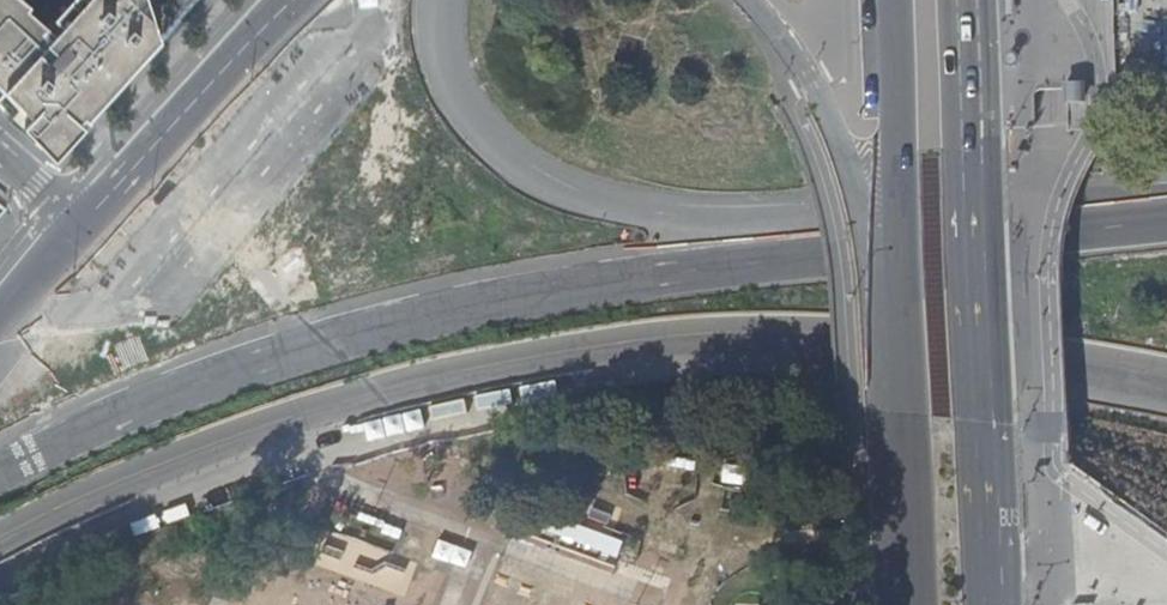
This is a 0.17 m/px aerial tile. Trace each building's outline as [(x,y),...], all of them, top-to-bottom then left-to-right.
[(53,160),(159,45),(144,0),(88,0),(54,37),(27,13),(31,9),(21,0),(0,0),(0,113),(53,160)] [(1006,14),(1016,14),(1015,0),(1005,0),(1006,14)]
